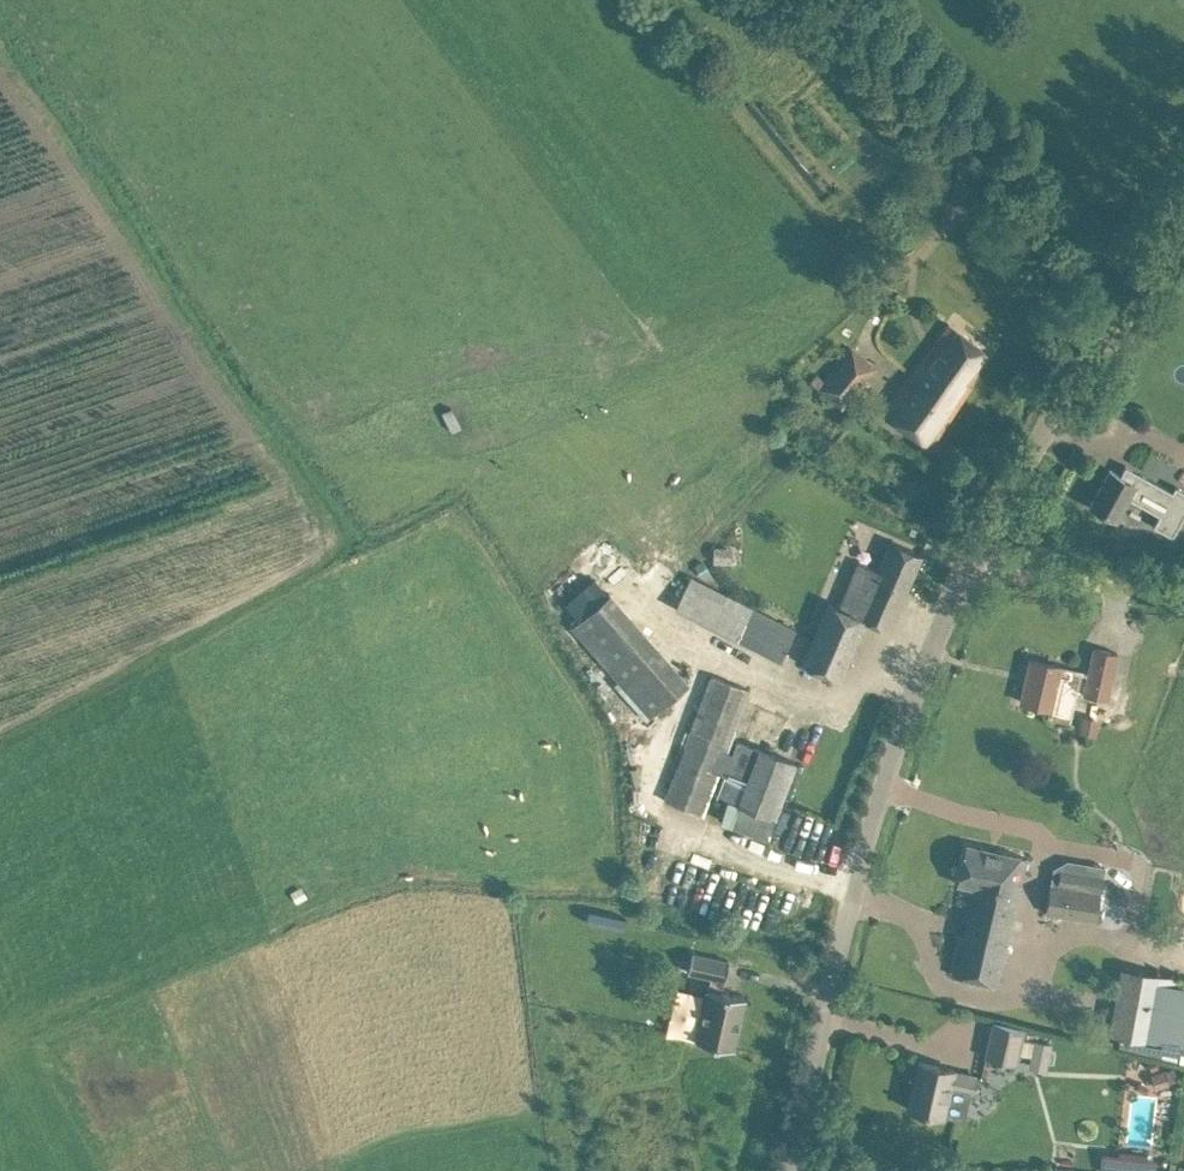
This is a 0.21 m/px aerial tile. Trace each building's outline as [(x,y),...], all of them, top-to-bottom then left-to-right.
[(883,412),(911,432),(931,445),(971,384),(968,382),(977,368),(980,370),(992,352),(991,352),(989,354),(950,323),(951,321),(951,320),(883,412)] [(840,407),(875,366),(849,345),(821,378),(815,373),(809,380),(840,407)] [(1183,514),(1183,489),(1175,484),(1172,490),(1125,464),(1119,474),(1110,469),(1090,504),(1115,518),(1127,496),(1159,513),(1153,524),(1172,535),(1183,514)] [(840,607),(828,602),(802,662),(839,678),(864,619),(888,629),(921,554),(890,540),(877,569),(866,564),(861,576),(855,574),(840,607)] [(650,715),(688,683),(608,592),(571,625),(650,715)] [(753,606),(738,636),(781,658),(796,628),(753,606)] [(1107,699),(1117,652),(1094,647),(1083,694),(1107,699)] [(1020,700),(1043,705),(1052,707),(1056,688),(1069,691),(1074,669),(1029,659),(1020,700)] [(725,750),(744,697),(748,688),(710,674),(665,800),(702,813),(717,772),(724,775),(717,794),(728,798),(720,819),(731,823),(730,824),(766,837),(794,761),(760,748),(759,748),(736,740),(732,752),(725,750)] [(1082,729),(1098,730),(1099,715),(1083,714),(1082,729)] [(997,984),(1027,857),(965,843),(957,882),(969,885),(963,919),(967,921),(964,935),(960,934),(952,973),(975,978),(997,984)] [(1045,911),(1096,920),(1103,874),(1065,868),(1051,877),(1045,911)] [(687,971),(710,976),(708,988),(707,988),(695,1039),(733,1048),(744,996),(721,991),(724,979),(725,979),(729,961),(691,952),(687,971)] [(1182,1044),(1183,1027),(1183,977),(1118,964),(1107,1032),(1182,1044)] [(1016,1063),(1024,1026),(992,1019),(983,1056),(1016,1063)] [(1046,1070),(1052,1042),(1032,1037),(1026,1066),(1046,1070)] [(963,1117),(968,1091),(972,1092),(975,1075),(954,1070),(954,1069),(918,1060),(907,1107),(943,1116),(944,1113),(963,1117)] [(1127,1170),(1157,1170),(1159,1158),(1105,1150),(1102,1167),(1127,1170)]
